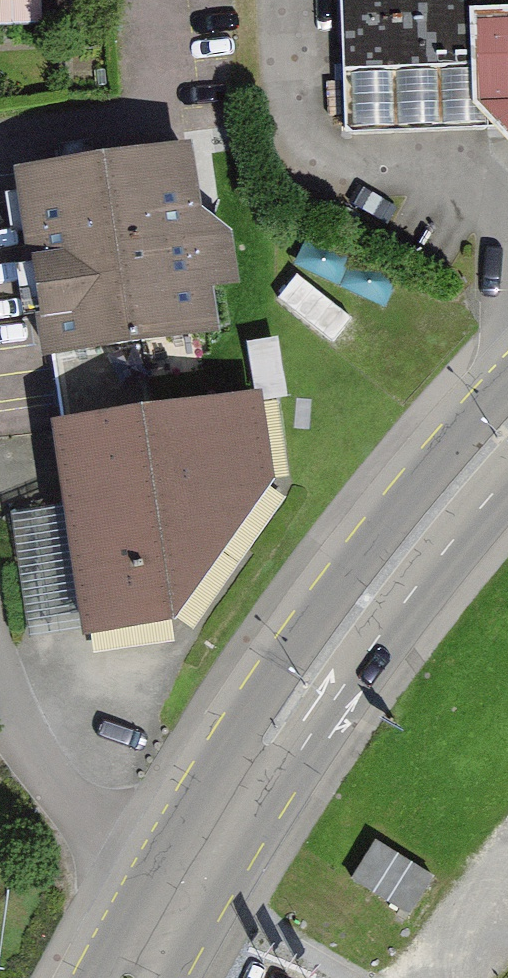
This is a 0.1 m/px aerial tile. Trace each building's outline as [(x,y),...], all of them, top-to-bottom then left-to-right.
[(54,17),(81,15),(80,0),(53,0),(54,17)] [(497,123),(488,101),(483,7),(507,6),(507,0),(348,0),(354,134),(497,123)] [(497,123),(507,133),(507,6),(483,7),(488,101),(497,123)] [(170,149),(11,176),(24,278),(44,448),(67,637),(161,622),(253,494),(245,428),(241,398),(198,401),(191,294),(222,287),(205,227),(182,230),(170,149)] [(300,273),(283,300),(326,326),(343,300),(300,273)] [(374,838),(350,879),(409,914),(433,874),(374,838)]
